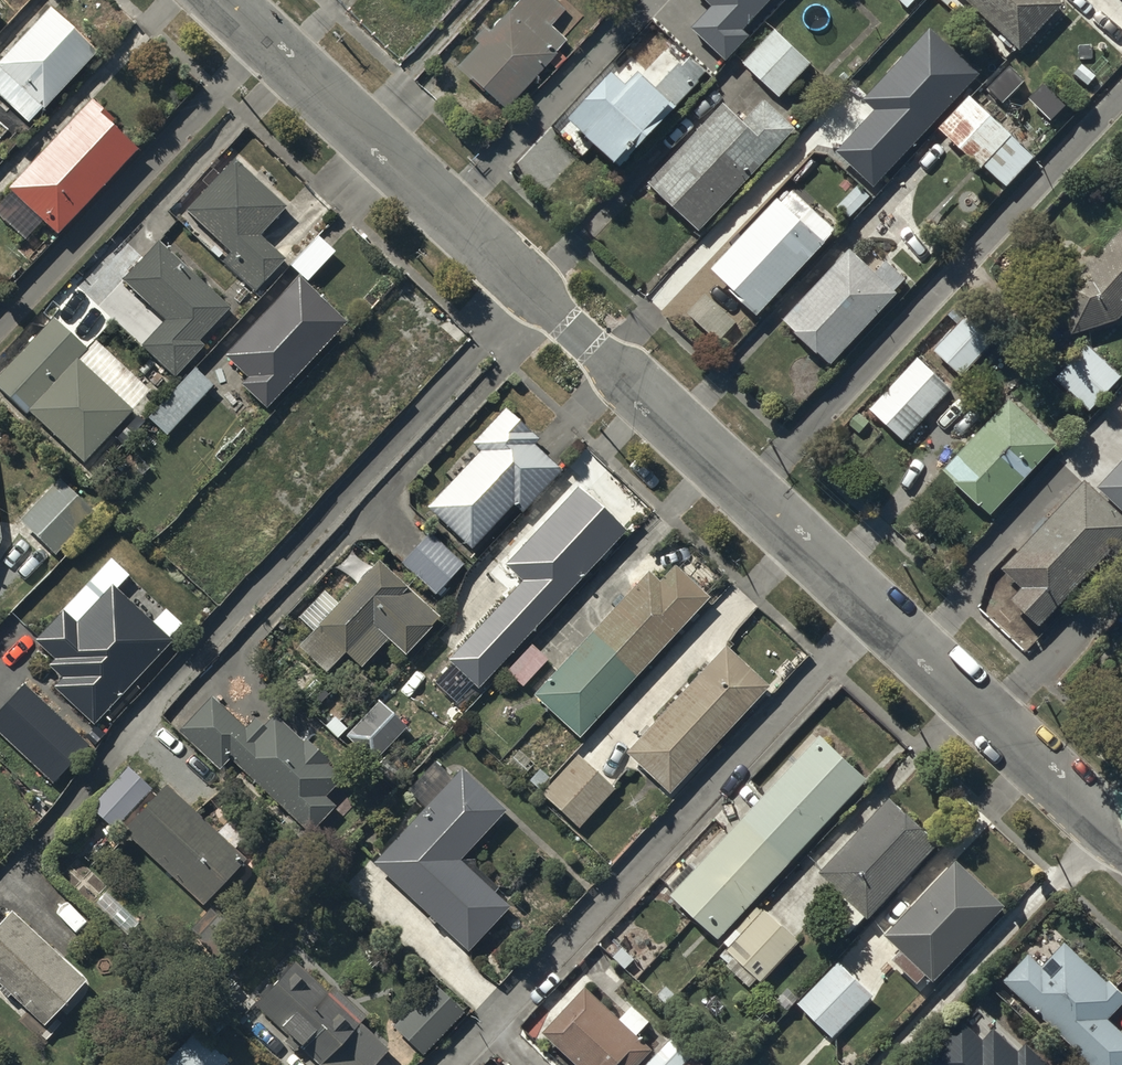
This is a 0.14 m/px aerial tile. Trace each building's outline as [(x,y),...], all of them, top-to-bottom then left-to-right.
[(558,0),(518,0),(460,64),(505,104),(566,37),(551,24),(566,7),(558,0)] [(1020,49),(1062,4),(1058,0),(967,0),(1020,49)] [(28,127),(43,111),(45,114),(99,56),(52,13),(0,70),(0,101),(28,127)] [(980,73),(931,28),(864,99),(877,112),(839,152),(875,186),(980,73)] [(811,63),(776,30),(745,63),(780,96),(811,63)] [(565,57),(558,50),(549,60),(555,66),(565,57)] [(677,106),(640,72),(628,85),(613,71),(569,120),(622,168),(677,106)] [(1034,157),(972,99),(942,131),(983,169),(985,166),(1006,186),(1034,157)] [(58,235),(136,155),(109,129),(115,123),(92,101),(67,126),(69,129),(10,189),(58,235)] [(795,129),(765,102),(746,122),(724,102),(648,182),(700,230),(795,129)] [(237,160),(186,215),(217,244),(209,253),(219,263),(227,254),(230,257),(222,266),(256,298),(288,264),(255,233),(283,203),(253,175),(237,160)] [(871,196),(858,185),(839,207),(851,218),(871,196)] [(835,230),(812,208),(801,219),(778,197),(712,268),(758,311),(835,230)] [(1088,269),(1060,277),(1075,333),(1119,321),(1121,317),(1121,231),(1088,269)] [(159,247),(123,284),(166,324),(142,348),(175,380),(203,350),(198,345),(230,313),(175,260),(179,255),(168,244),(162,250),(159,247)] [(908,283),(885,262),(877,270),(852,248),(784,321),(832,365),(908,283)] [(240,389),(265,413),(346,325),(299,281),(225,361),(247,382),(240,389)] [(737,322),(705,293),(688,313),(719,341),(737,322)] [(994,340),(968,316),(935,351),(962,375),(994,340)] [(133,410),(77,359),(87,350),(55,319),(0,377),(0,390),(27,415),(31,411),(84,461),(133,410)] [(1087,345),(1056,379),(1091,411),(1121,377),(1087,345)] [(951,390),(918,359),(871,409),(904,440),(951,390)] [(213,390),(195,372),(149,421),(167,438),(213,390)] [(963,408),(953,399),(941,412),(951,421),(963,408)] [(1058,445),(1011,401),(944,471),(991,516),(1058,445)] [(426,511),(471,552),(512,508),(522,517),(561,475),(534,450),(539,445),(503,411),(444,474),(453,482),(426,511)] [(869,423),(859,414),(850,424),(859,433),(869,423)] [(1099,488),(1121,509),(1121,464),(1099,488)] [(60,482),(20,523),(56,558),(97,517),(60,482)] [(1086,482),(1003,569),(1023,589),(1013,599),(1041,625),(1121,540),(1121,516),(1086,482)] [(527,601),(546,620),(614,547),(569,506),(511,569),(536,591),(527,601)] [(433,535),(401,565),(433,598),(437,595),(440,598),(447,591),(444,588),(464,568),(433,535)] [(55,688),(93,724),(172,641),(116,590),(129,576),(110,558),(35,641),(55,660),(49,667),(63,680),(55,688)] [(378,566),(297,650),(325,677),(345,657),(360,671),(386,645),(403,661),(439,624),(378,566)] [(581,741),(710,602),(675,570),(661,584),(650,574),(535,698),(581,741)] [(542,625),(507,592),(461,641),(497,674),(542,625)] [(531,648),(506,675),(522,690),(547,663),(531,648)] [(670,797),(768,689),(724,650),(654,727),(649,723),(641,732),(645,736),(626,757),(670,797)] [(52,786),(88,748),(25,686),(0,712),(0,736),(52,786)] [(230,760),(308,836),(335,808),(324,797),(340,781),(325,767),(329,763),(306,742),(302,746),(274,718),(262,730),(254,722),(246,731),(213,700),(180,733),(219,771),(230,760)] [(721,940),(868,780),(822,737),(819,741),(812,734),(792,756),(797,761),(701,866),(692,859),(669,884),(677,891),(672,896),(721,940)] [(614,793),(576,758),(541,797),(578,831),(614,793)] [(424,811),(372,866),(467,954),(510,909),(460,862),(506,813),(461,771),(453,780),(435,762),(406,793),(424,811)] [(88,810),(114,834),(151,793),(126,769),(88,810)] [(125,836),(201,909),(246,864),(236,855),(250,840),(231,822),(216,839),(167,792),(125,836)] [(864,922),(868,925),(939,849),(890,803),(819,879),(843,900),(826,918),(848,939),(864,922)] [(957,863),(887,937),(901,951),(891,962),(917,986),(926,975),(934,983),(1005,908),(957,863)] [(799,945),(760,909),(724,945),(730,951),(708,974),(721,986),(732,974),(749,990),(755,983),(760,987),(799,945)] [(44,1031),(88,984),(12,915),(0,928),(0,996),(8,1003),(11,1000),(44,1031)] [(1005,987),(1086,1064),(1121,1064),(1121,1032),(1109,1020),(1121,1007),(1121,998),(1067,945),(1041,971),(1031,960),(1005,987)] [(254,1009),(313,1064),(376,1064),(387,1053),(359,1027),(366,1019),(334,990),(329,996),(294,965),(254,1009)] [(839,965),(798,1006),(834,1041),(875,999),(839,965)] [(392,1030),(421,1058),(462,1014),(435,987),(392,1030)] [(544,1038),(572,1064),(643,1064),(654,1053),(639,1039),(650,1027),(632,1010),(620,1023),(587,992),(544,1038)] [(231,1062),(211,1045),(227,1028),(212,1014),(165,1064),(228,1064),(231,1062)] [(1030,1041),(1017,1055),(997,1037),(984,1051),(964,1033),(934,1064),(1057,1064),(1030,1041)] [(695,1059),(676,1040),(650,1064),(689,1064),(695,1059)]
